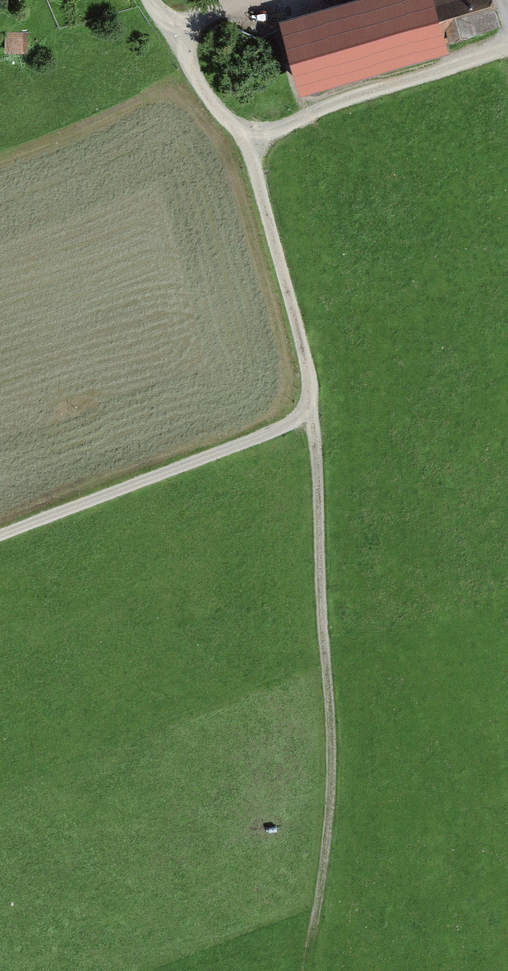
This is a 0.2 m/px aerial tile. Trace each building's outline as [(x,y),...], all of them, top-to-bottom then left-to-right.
[(300,89),(449,47),(446,36),(435,0),(337,0),(279,17),(300,89)] [(446,36),(500,21),(494,0),(435,0),(446,36)]
